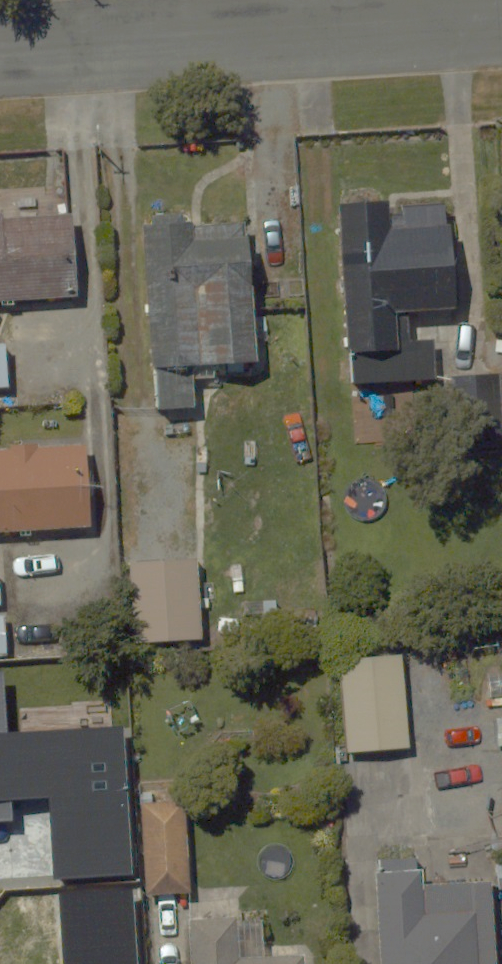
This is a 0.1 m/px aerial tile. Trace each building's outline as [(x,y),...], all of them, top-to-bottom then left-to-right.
[(447,203),(341,210),(350,355),(399,352),(397,311),(453,308),(447,203)] [(0,215),(0,302),(77,297),(71,210),(0,215)] [(251,214),(146,221),(156,374),(261,367),(251,214)] [(0,344),(0,388),(9,388),(7,344),(0,344)] [(0,452),(0,533),(86,527),(81,447),(0,452)] [(203,553),(124,554),(126,641),(205,639),(203,553)] [(401,651),(338,653),(340,750),(403,749),(401,651)] [(183,798),(140,799),(143,896),(186,895),(183,798)] [(373,888),(379,963),(484,963),(477,880),(373,888)] [(191,921),(193,963),(297,963),(296,954),(259,956),(257,917),(191,921)]
